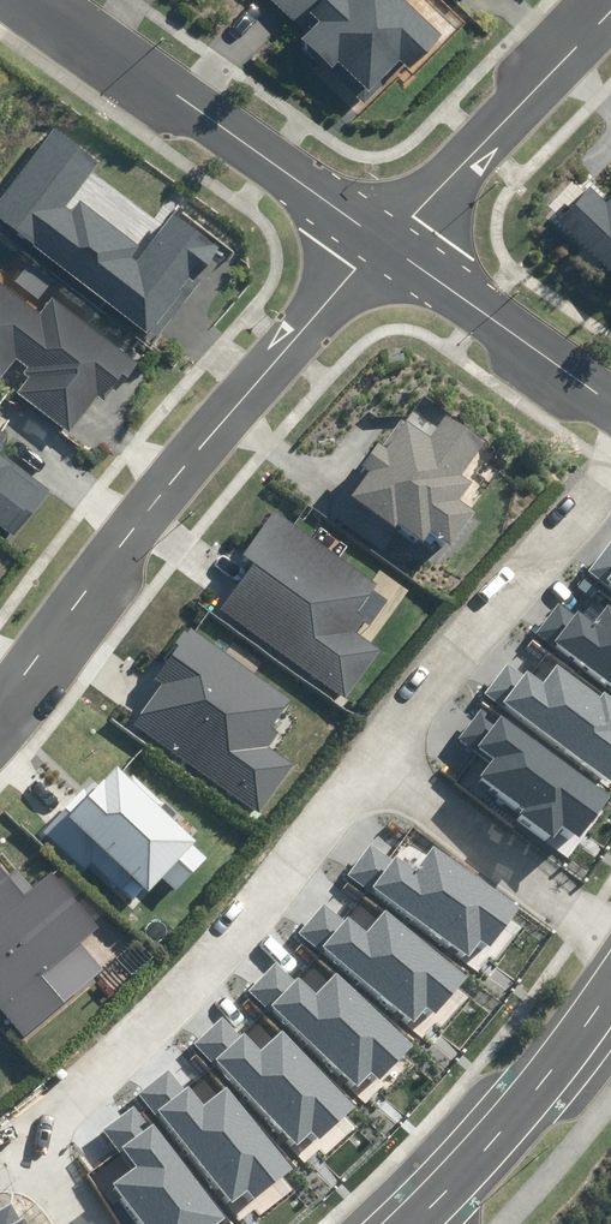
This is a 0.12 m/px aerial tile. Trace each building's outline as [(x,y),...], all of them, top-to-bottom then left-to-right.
[(307,34),(301,39),(333,69),(340,63),(370,91),(401,58),(410,67),(443,33),(408,0),(271,0),(307,34)] [(153,344),(203,279),(198,276),(221,247),(176,212),(138,261),(131,255),(139,245),(82,201),(73,211),(66,206),(100,162),(55,128),(0,199),(0,220),(106,302),(103,306),(153,344)] [(606,200),(592,187),(560,219),(610,269),(610,195),(606,200)] [(68,434),(99,394),(104,399),(115,385),(120,389),(140,364),(52,296),(40,311),(0,281),(0,378),(16,357),(29,367),(24,374),(29,378),(17,394),(68,434)] [(398,522),(424,540),(431,531),(452,545),(475,513),(459,502),(472,482),(461,475),(484,441),(444,414),(428,436),(403,419),(384,447),(377,442),(362,464),(371,470),(352,498),(394,527),(398,522)] [(10,437),(0,429),(0,449),(10,437)] [(15,536),(50,491),(0,453),(0,525),(15,536)] [(222,610),(347,697),(380,650),(355,633),(363,622),(369,626),(388,600),(373,590),(378,584),(271,509),(241,552),(256,562),(222,610)] [(590,568),(610,585),(610,540),(590,568)] [(535,631),(610,686),(610,606),(609,605),(595,623),(578,610),(575,614),(557,601),(535,631)] [(135,724),(260,814),(294,766),(269,748),(280,732),(272,727),(292,700),(193,629),(190,633),(184,629),(161,660),(167,664),(156,680),(163,684),(135,724)] [(485,691),(610,782),(610,696),(603,689),(598,696),(556,665),(543,682),(528,671),(522,678),(504,665),(485,691)] [(520,812),(554,837),(563,825),(580,837),(610,796),(487,705),(462,740),(491,761),(482,774),(525,805),(520,812)] [(94,861),(134,898),(144,887),(148,891),(160,877),(176,892),(207,858),(193,845),(198,840),(161,806),(165,802),(136,775),(132,779),(117,765),(91,791),(86,786),(45,830),(86,869),(94,861)] [(372,840),(348,873),(466,956),(479,937),(491,945),(519,907),(433,847),(416,871),(372,840)] [(25,1037),(104,969),(82,944),(100,928),(52,873),(34,889),(19,871),(11,877),(0,864),(0,1008),(25,1037)] [(325,898),(299,929),(409,1021),(424,1004),(436,1013),(466,977),(386,910),(366,933),(325,898)] [(277,960),(250,990),(356,1086),(372,1069),(382,1079),(414,1044),(337,974),(316,996),(277,960)] [(220,1016),(195,1041),(297,1145),(312,1130),(322,1140),(357,1105),(283,1029),(261,1051),(245,1035),(242,1038),(220,1016)] [(167,1069),(138,1093),(231,1202),(247,1189),(256,1200),(295,1168),(227,1087),(205,1106),(187,1084),(183,1088),(167,1069)] [(114,1184),(144,1223),(219,1223),(224,1220),(135,1104),(102,1130),(132,1170),(114,1184)] [(0,1209),(0,1223),(25,1223),(12,1202),(0,1209)]
